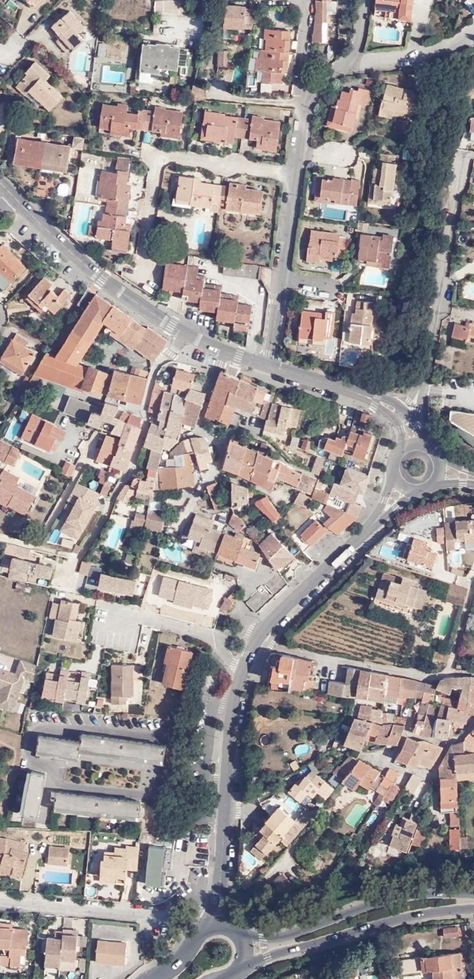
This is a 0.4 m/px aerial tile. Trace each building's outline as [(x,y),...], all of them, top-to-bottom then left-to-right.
[(35,5),(29,0),(24,0),(35,9),(37,9),(38,8),(35,5)] [(170,0),(156,0),(155,13),(188,15),(188,13),(189,1),(170,0)] [(314,30),(312,42),(322,43),(322,22),(328,23),(327,2),(323,1),(316,0),(316,14),(314,30)] [(389,18),(412,20),(414,0),(376,0),(375,9),(386,10),(390,10),(389,18)] [(245,22),(252,23),(253,9),(246,9),(246,6),(226,4),(225,14),(221,14),(220,21),(224,21),(224,27),(244,28),(245,22)] [(61,31),(76,48),(85,40),(79,33),(86,27),(71,10),(52,26),(58,33),(61,31)] [(265,50),(262,50),(261,50),(260,58),(257,58),(256,70),(264,71),(263,82),(282,84),(284,69),(289,69),(290,52),(287,51),(287,48),(290,48),(291,31),(264,28),(264,38),(266,39),(265,50)] [(73,51),(76,48),(61,31),(58,33),(58,34),(73,51)] [(99,42),(98,55),(106,56),(107,42),(99,42)] [(143,43),(141,71),(160,73),(161,67),(178,69),(180,47),(143,43)] [(218,66),(228,67),(229,50),(220,50),(218,66)] [(79,69),(93,70),(94,52),(80,52),(79,69)] [(30,90),(43,102),(50,109),(63,96),(46,80),(50,76),(36,61),(25,72),(27,75),(17,86),(26,95),(30,90)] [(196,84),(193,100),(206,101),(207,85),(196,84)] [(271,84),(260,85),(260,92),(271,92),(271,84)] [(393,114),(409,118),(412,106),(419,107),(424,88),(417,86),(416,91),(387,84),(381,107),(394,110),(393,114)] [(339,99),(337,106),(333,121),(352,126),(358,104),(365,105),(369,89),(359,87),(358,91),(351,89),(350,92),(342,91),(340,99),(339,99)] [(39,107),(43,102),(30,90),(26,95),(39,107)] [(145,129),(148,110),(139,109),(138,114),(128,113),(129,104),(119,103),(118,106),(103,104),(100,127),(111,129),(124,131),(125,126),(130,127),(145,129)] [(333,121),(337,106),(332,105),(328,120),(333,121)] [(155,112),(148,110),(145,129),(180,135),(184,112),(166,109),(166,107),(156,106),(155,112)] [(380,114),(392,117),(393,114),(394,110),(381,107),(380,114)] [(242,137),(245,118),(225,115),(225,113),(205,110),(203,124),(208,125),(206,136),(226,138),(225,142),(234,144),(235,136),(242,137)] [(252,119),(245,118),(242,137),(257,140),(262,140),(262,144),(277,146),(281,121),(265,119),(265,116),(253,115),(252,119)] [(352,126),(333,121),(328,120),(327,125),(351,131),(352,126)] [(208,125),(203,124),(200,139),(225,142),(226,138),(206,136),(208,125)] [(124,131),(111,129),(110,134),(128,137),(130,127),(125,126),(124,131)] [(152,133),(144,132),(143,141),(150,143),(152,133)] [(82,146),(83,136),(75,134),(73,144),(82,146)] [(15,159),(68,168),(71,149),(55,147),(56,143),(33,140),(33,143),(18,140),(15,159)] [(277,151),(277,146),(262,144),(262,140),(257,140),(256,148),(277,151)] [(373,198),(392,200),(398,155),(380,153),(378,168),(375,167),(372,183),(375,183),(373,198)] [(108,198),(107,205),(128,208),(130,191),(126,191),(127,185),(130,159),(118,157),(116,169),(118,170),(117,173),(102,170),(98,196),(108,198)] [(68,172),(68,168),(15,159),(14,163),(68,172)] [(220,204),(222,185),(202,182),(196,182),(196,177),(180,175),(177,198),(191,200),(191,205),(211,208),(212,203),(220,204)] [(334,203),(334,202),(335,199),(320,197),(323,178),(318,177),(315,201),(334,203)] [(335,199),(334,202),(358,206),(361,180),(353,179),(352,180),(333,177),(333,179),(323,178),(320,197),(335,199)] [(37,197),(51,198),(53,179),(39,178),(37,197)] [(230,186),(222,185),(220,204),(227,205),(226,210),(241,212),(242,208),(261,210),(264,190),(246,188),(241,187),(241,184),(230,182),(230,186)] [(391,205),(392,200),(373,198),(375,183),(372,183),(371,183),(369,200),(369,201),(370,202),(371,203),(391,205)] [(190,208),(191,205),(191,200),(177,198),(174,198),(173,205),(190,208)] [(128,208),(107,205),(106,213),(103,212),(102,220),(99,220),(98,225),(92,224),(90,236),(113,239),(112,242),(128,244),(130,229),(125,229),(126,224),(128,208)] [(366,231),(367,223),(359,222),(358,229),(366,231)] [(311,229),(307,252),(337,255),(343,256),(346,239),(339,238),(340,234),(311,229)] [(367,259),(390,262),(394,235),(384,233),(383,240),(372,238),(372,235),(362,233),(360,245),(361,245),(359,258),(367,259)] [(0,274),(0,285),(5,289),(26,267),(8,251),(9,249),(3,244),(0,247),(0,272),(1,273),(0,274)] [(337,255),(307,252),(306,261),(318,262),(319,258),(336,260),(337,255)] [(390,268),(390,262),(367,259),(366,264),(390,268)] [(260,265),(225,260),(223,274),(258,279),(260,265)] [(184,292),(187,271),(187,265),(167,262),(163,288),(170,289),(184,292)] [(201,296),(203,283),(203,279),(198,279),(198,274),(198,272),(187,271),(184,292),(183,293),(201,296)] [(29,294),(45,309),(48,306),(55,313),(72,294),(65,289),(58,296),(50,288),(53,284),(45,277),(29,294)] [(218,306),(220,293),(221,285),(203,283),(201,296),(200,302),(200,303),(218,306)] [(101,319),(105,322),(114,329),(131,341),(133,338),(139,342),(135,347),(154,361),(168,340),(148,326),(147,327),(88,286),(84,293),(78,303),(86,308),(56,356),(73,363),(101,319)] [(200,302),(201,296),(183,293),(183,297),(183,299),(200,302)] [(236,316),(238,303),(240,296),(220,293),(218,306),(217,311),(217,313),(236,316)] [(42,313),(45,309),(29,294),(26,298),(42,313)] [(349,342),(370,344),(373,314),(372,314),(374,302),(364,301),(357,300),(355,313),(352,312),(351,323),(349,342)] [(217,311),(218,306),(200,303),(199,309),(217,311)] [(252,305),(238,303),(236,321),(235,323),(249,326),(252,305)] [(299,336),(324,340),(325,337),(332,338),(335,312),(326,311),(326,313),(325,318),(315,317),(316,311),(303,310),(299,336)] [(236,321),(236,316),(217,313),(216,318),(236,321)] [(73,363),(78,364),(105,322),(101,319),(73,363)] [(466,326),(456,323),(452,337),(453,337),(466,340),(473,342),(473,328),(466,326)] [(133,350),(135,347),(139,342),(133,338),(131,341),(114,329),(110,333),(133,350)] [(0,360),(2,361),(15,369),(22,374),(36,352),(26,345),(29,340),(17,333),(14,339),(2,358),(0,360)] [(324,345),(324,340),(299,336),(299,342),(324,345)] [(464,348),(466,340),(453,337),(452,344),(464,348)] [(32,378),(23,394),(29,396),(41,376),(48,365),(56,368),(53,376),(81,386),(101,393),(108,394),(115,369),(108,368),(107,372),(88,366),(88,368),(78,364),(73,363),(56,356),(48,353),(32,378)] [(2,361),(0,365),(0,367),(11,374),(15,369),(2,361)] [(48,365),(41,376),(79,391),(81,386),(53,376),(56,368),(48,365)] [(131,374),(125,398),(142,403),(149,378),(139,375),(141,369),(133,367),(131,374)] [(108,394),(125,398),(131,374),(115,369),(108,394)] [(191,390),(191,389),(195,374),(177,369),(172,385),(180,387),(191,390)] [(211,398),(225,403),(231,391),(233,392),(239,379),(220,370),(211,398)] [(18,390),(23,394),(32,378),(27,375),(18,390)] [(233,392),(263,402),(268,389),(257,385),(257,386),(239,379),(233,392)] [(174,393),(178,394),(180,387),(172,385),(170,392),(174,393)] [(184,406),(200,411),(206,393),(191,389),(191,390),(180,387),(178,394),(186,396),(184,406)] [(159,414),(164,391),(156,389),(154,389),(149,411),(157,413),(159,414)] [(182,425),(182,422),(184,414),(171,409),(174,393),(170,392),(164,391),(159,414),(158,419),(161,419),(159,426),(155,425),(151,424),(149,427),(149,430),(158,434),(159,428),(166,429),(165,434),(177,438),(178,438),(182,425)] [(252,413),(260,416),(264,402),(263,402),(233,392),(231,391),(225,403),(243,409),(252,413)] [(283,395),(275,392),(273,399),(273,400),(281,402),(282,402),(283,395)] [(195,427),(200,411),(184,406),(186,396),(178,394),(174,393),(171,409),(184,414),(182,422),(195,427)] [(65,411),(88,421),(92,411),(101,414),(104,403),(95,400),(93,405),(72,396),(65,411)] [(224,405),(225,403),(211,398),(210,400),(209,403),(223,408),(224,405)] [(260,416),(266,419),(268,419),(268,417),(272,404),(264,402),(260,416)] [(272,404),(268,417),(268,419),(266,425),(265,429),(285,434),(287,425),(291,408),(272,402),(272,404)] [(88,421),(104,428),(117,407),(104,403),(101,414),(92,411),(88,421)] [(235,412),(223,408),(209,403),(205,414),(215,418),(215,417),(230,424),(230,423),(235,412)] [(287,425),(296,427),(300,410),(291,408),(287,425)] [(451,410),(449,420),(460,426),(457,429),(461,433),(466,438),(469,441),(472,443),(473,444),(473,413),(451,410)] [(124,411),(120,419),(128,422),(130,414),(124,411)] [(365,411),(363,419),(372,421),(374,413),(365,411)] [(230,423),(236,425),(241,414),(235,412),(230,423)] [(28,432),(25,439),(50,450),(57,436),(63,439),(67,431),(55,426),(56,424),(32,413),(24,430),(28,432)] [(112,465),(125,470),(141,427),(139,427),(136,425),(137,422),(135,421),(136,416),(130,414),(128,422),(123,436),(121,440),(112,465)] [(118,418),(111,431),(123,436),(128,422),(120,419),(118,418)] [(318,445),(342,455),(344,448),(346,443),(351,430),(352,426),(344,423),(339,436),(337,435),(336,439),(328,437),(320,439),(318,445)] [(168,449),(177,438),(165,434),(166,429),(159,428),(158,434),(149,430),(145,443),(152,446),(147,467),(149,467),(158,469),(163,447),(168,449)] [(363,434),(351,430),(346,443),(355,447),(354,451),(353,455),(365,459),(373,434),(364,431),(363,434)] [(112,465),(121,440),(107,435),(97,459),(99,460),(96,467),(101,469),(98,477),(100,477),(106,479),(109,472),(105,471),(107,463),(112,465)] [(179,444),(173,450),(169,453),(174,453),(178,453),(181,453),(195,451),(191,437),(187,438),(184,440),(179,444)] [(198,462),(201,472),(209,470),(208,461),(212,460),(208,446),(206,438),(203,437),(191,437),(195,451),(198,462)] [(297,452),(299,440),(286,438),(283,449),(297,452)] [(238,473),(239,472),(246,446),(244,446),(229,439),(228,443),(227,443),(221,465),(233,469),(232,471),(238,473)] [(301,439),(300,450),(312,450),(312,439),(301,439)] [(0,450),(0,460),(4,461),(13,446),(5,442),(0,450)] [(252,478),(258,452),(246,446),(239,472),(252,478)] [(168,468),(158,469),(153,490),(195,484),(194,476),(193,471),(192,463),(198,462),(195,451),(181,453),(178,453),(181,466),(176,467),(168,468)] [(264,485),(272,490),(275,480),(268,478),(271,469),(266,464),(268,456),(258,452),(252,478),(251,480),(263,486),(264,485)] [(320,473),(326,458),(318,455),(311,470),(320,473)] [(283,478),(289,481),(293,468),(281,461),(274,458),(268,456),(266,464),(271,469),(268,478),(275,480),(277,476),(283,478)] [(167,459),(168,468),(176,467),(174,458),(167,459)] [(67,460),(61,471),(70,475),(76,464),(67,460)] [(158,469),(149,467),(147,479),(147,480),(142,479),(142,478),(137,477),(135,478),(133,479),(132,484),(125,485),(117,498),(116,502),(125,505),(129,496),(132,496),(136,486),(138,487),(137,490),(153,493),(153,490),(158,469)] [(365,489),(369,476),(346,467),(340,482),(361,490),(365,489)] [(27,512),(36,495),(16,484),(20,477),(4,468),(0,475),(0,476),(3,478),(0,484),(0,497),(9,502),(8,505),(16,509),(18,506),(27,512)] [(293,468),(289,481),(298,485),(297,486),(312,492),(317,478),(303,472),(302,473),(293,468)] [(319,479),(316,486),(322,488),(325,481),(319,479)] [(100,493),(77,482),(67,499),(75,504),(61,530),(78,539),(97,505),(95,503),(100,493)] [(104,484),(100,493),(107,496),(111,487),(104,484)] [(212,484),(205,487),(212,512),(219,511),(213,492),(215,492),(212,484)] [(247,487),(236,484),(236,494),(246,496),(247,487)] [(334,484),(330,494),(355,503),(358,494),(334,484)] [(327,503),(328,503),(356,515),(360,506),(355,503),(330,494),(321,491),(315,489),(312,497),(314,498),(327,503)] [(136,496),(151,499),(153,493),(137,490),(136,496)] [(309,510),(314,498),(312,497),(300,492),(295,502),(309,510)] [(266,511),(272,506),(274,505),(267,495),(255,501),(258,505),(258,506),(265,512),(265,511),(266,511)] [(7,505),(8,505),(9,502),(0,497),(0,502),(7,505)] [(297,508),(294,503),(287,506),(290,512),(297,508)] [(356,515),(328,503),(323,509),(331,515),(323,522),(326,525),(329,527),(337,534),(357,516),(356,515)] [(266,511),(265,511),(273,520),(281,514),(274,505),(272,506),(273,509),(267,512),(266,511)] [(26,514),(27,512),(18,506),(16,509),(26,514)] [(262,515),(265,512),(258,506),(256,509),(262,515)] [(146,524),(145,528),(161,531),(165,509),(149,511),(148,515),(146,524)] [(233,512),(229,523),(240,531),(247,536),(250,533),(245,524),(241,518),(239,517),(233,512)] [(136,522),(146,524),(148,515),(137,513),(136,522)] [(208,548),(217,552),(225,532),(213,527),(215,520),(197,513),(188,535),(197,539),(201,541),(197,552),(205,555),(208,548)] [(456,521),(457,538),(465,537),(465,543),(473,542),(473,519),(456,521)] [(311,545),(329,527),(326,525),(323,527),(315,520),(294,542),(304,552),(311,545)] [(145,528),(146,524),(136,522),(134,521),(132,528),(134,529),(132,539),(142,541),(145,528)] [(456,521),(444,522),(445,528),(446,539),(454,538),(457,538),(456,521)] [(437,543),(446,542),(446,539),(445,528),(436,529),(437,543)] [(225,532),(217,552),(237,559),(237,560),(255,567),(261,553),(242,545),(244,540),(225,532)] [(272,532),(259,545),(276,569),(285,560),(287,562),(294,555),(272,532)] [(62,545),(72,549),(76,540),(66,535),(62,545)] [(407,558),(433,567),(437,553),(425,549),(428,541),(414,537),(411,545),(407,544),(403,557),(407,558)] [(446,542),(447,551),(455,550),(455,544),(454,538),(446,539),(446,542)] [(193,550),(197,552),(201,541),(197,539),(193,550)] [(392,552),(398,544),(393,540),(386,547),(392,552)] [(17,545),(16,553),(32,557),(33,553),(30,553),(31,548),(17,545)] [(53,565),(13,555),(10,568),(9,575),(27,580),(29,571),(35,572),(51,576),(53,565)] [(99,563),(82,559),(79,573),(87,575),(88,573),(96,575),(97,571),(99,563)] [(99,563),(97,571),(108,574),(107,578),(111,579),(114,567),(99,563)] [(401,583),(402,577),(384,571),(382,576),(387,579),(401,583)] [(288,584),(278,572),(265,584),(275,596),(288,584)] [(213,588),(163,576),(158,596),(174,599),(173,603),(192,607),(193,604),(208,608),(213,588)] [(410,585),(412,581),(402,577),(401,583),(387,579),(384,589),(378,587),(375,598),(395,604),(396,600),(404,603),(422,609),(428,591),(410,585)] [(17,588),(30,590),(31,582),(17,581),(17,588)] [(451,583),(448,592),(465,598),(468,588),(451,583)] [(263,586),(273,597),(275,596),(265,584),(263,586)] [(246,601),(257,613),(273,597),(263,586),(246,601)] [(115,589),(102,587),(100,594),(114,597),(115,589)] [(234,592),(228,596),(225,600),(221,607),(226,609),(234,602),(233,602),(238,597),(234,592)] [(463,605),(465,598),(447,593),(445,600),(463,605)] [(69,618),(72,601),(62,599),(61,604),(53,602),(50,617),(56,618),(52,636),(78,641),(82,621),(77,620),(69,618)] [(80,603),(72,601),(69,618),(77,620),(80,603)] [(173,646),(169,663),(163,684),(182,688),(193,651),(173,646)] [(447,663),(450,654),(436,650),(434,659),(447,663)] [(271,655),(268,661),(273,667),(271,679),(280,681),(281,681),(289,682),(294,656),(276,653),(273,653),(271,655)] [(288,687),(288,691),(303,692),(310,692),(312,679),(310,679),(313,660),(294,656),(289,682),(288,687)] [(37,665),(20,660),(15,673),(0,668),(0,705),(14,710),(14,709),(17,701),(25,677),(34,680),(37,665)] [(134,681),(134,664),(112,664),(112,695),(112,703),(127,703),(127,695),(134,696),(134,681)] [(346,683),(329,680),(327,693),(355,697),(359,669),(348,667),(346,683)] [(356,695),(367,697),(371,671),(360,669),(356,695)] [(56,697),(56,700),(65,701),(65,697),(77,699),(77,701),(86,703),(91,673),(82,671),(82,675),(81,679),(69,677),(70,673),(70,671),(61,670),(59,680),(46,678),(43,695),(56,697)] [(384,700),(387,675),(371,671),(367,697),(384,700)] [(398,702),(401,677),(387,675),(384,700),(398,702)] [(437,686),(436,687),(450,693),(450,691),(453,685),(463,686),(461,694),(468,696),(471,684),(473,684),(473,677),(472,676),(447,678),(442,680),(441,680),(437,686)] [(417,680),(401,677),(398,702),(405,703),(405,696),(415,696),(417,680)] [(421,681),(417,680),(415,696),(418,696),(423,696),(423,694),(425,694),(426,683),(421,681)] [(436,686),(426,683),(425,694),(423,694),(423,696),(419,711),(418,719),(412,731),(423,735),(434,737),(438,715),(441,703),(433,703),(436,686)] [(469,711),(473,713),(473,684),(471,684),(468,696),(461,694),(459,700),(457,708),(469,711)] [(459,700),(444,696),(442,703),(441,703),(438,715),(450,717),(450,718),(465,723),(466,723),(469,711),(457,708),(459,700)] [(24,703),(17,701),(14,709),(21,712),(24,703)] [(382,711),(382,710),(371,709),(372,706),(361,704),(358,716),(369,719),(382,722),(382,711)] [(450,717),(438,715),(434,737),(448,738),(448,737),(450,725),(453,726),(463,728),(465,723),(450,718),(450,717)] [(354,717),(350,727),(348,732),(344,742),(343,743),(361,749),(362,748),(368,732),(372,721),(372,720),(371,721),(354,717)] [(387,743),(394,723),(382,725),(372,721),(368,732),(377,735),(374,741),(387,743)] [(405,725),(394,723),(387,743),(398,744),(405,725)] [(341,729),(348,732),(350,727),(343,724),(341,729)] [(344,742),(348,732),(341,729),(339,728),(333,742),(340,745),(344,742)] [(81,746),(164,758),(165,746),(82,734),(81,741),(39,735),(38,748),(80,754),(80,752),(81,746)] [(403,748),(413,752),(419,741),(407,737),(403,748)] [(413,752),(407,763),(416,767),(418,762),(431,767),(443,747),(423,740),(419,741),(413,752)] [(457,779),(473,778),(473,752),(464,752),(464,744),(464,741),(450,745),(439,767),(440,777),(457,777),(457,779)] [(464,752),(473,752),(473,744),(464,744),(464,752)] [(163,763),(164,758),(81,746),(80,752),(163,763)] [(37,753),(79,759),(80,754),(38,748),(37,753)] [(395,758),(407,763),(413,752),(403,748),(395,758)] [(358,761),(351,755),(339,767),(338,766),(332,773),(342,781),(358,761)] [(359,760),(358,761),(342,781),(354,789),(359,782),(369,789),(370,787),(380,772),(359,760)] [(392,783),(398,772),(390,768),(386,775),(376,791),(380,794),(383,796),(392,783)] [(21,812),(25,813),(33,770),(29,769),(21,812)] [(33,770),(25,813),(38,815),(46,773),(33,770)] [(376,791),(386,775),(380,772),(370,787),(376,791)] [(413,792),(422,778),(413,774),(404,787),(413,792)] [(319,788),(329,796),(334,789),(316,775),(312,781),(306,776),(299,784),(295,782),(288,791),(300,801),(307,793),(312,797),(316,792),(319,788)] [(441,811),(450,811),(458,811),(457,779),(457,777),(440,777),(441,811)] [(383,796),(391,801),(400,788),(392,783),(383,796)] [(326,799),(329,796),(319,788),(316,792),(326,799)] [(56,806),(139,815),(140,801),(57,793),(56,806)] [(374,802),(377,805),(383,796),(380,794),(374,802)] [(383,796),(377,805),(385,810),(391,801),(383,796)] [(139,819),(139,815),(56,806),(56,810),(139,819)] [(295,821),(294,819),(279,806),(265,821),(267,822),(260,830),(264,834),(256,844),(267,853),(282,836),(295,821)] [(308,822),(315,814),(306,807),(300,814),(308,822)] [(41,811),(41,823),(52,822),(52,811),(41,811)] [(450,826),(459,826),(458,811),(450,811),(450,826)] [(308,822),(300,814),(299,814),(294,819),(295,821),(282,836),(290,843),(308,822)] [(440,825),(437,814),(428,817),(432,828),(440,825)] [(370,816),(365,823),(370,826),(374,819),(370,816)] [(406,852),(418,822),(410,819),(403,816),(399,825),(404,827),(400,838),(393,836),(389,845),(406,852)] [(393,836),(400,838),(404,827),(399,825),(396,824),(392,835),(393,836)] [(453,849),(460,848),(459,828),(452,829),(453,849)] [(417,829),(411,843),(421,847),(426,832),(417,829)] [(348,840),(351,843),(356,836),(353,833),(348,840)] [(0,837),(0,865),(1,865),(13,869),(12,873),(22,876),(29,851),(24,850),(26,843),(7,838),(0,837)] [(261,859),(267,853),(256,844),(250,850),(261,859)] [(48,858),(69,859),(70,847),(50,845),(48,858)] [(138,866),(140,846),(127,845),(127,848),(115,846),(115,851),(114,854),(105,853),(104,860),(102,859),(100,881),(126,884),(127,869),(126,869),(126,865),(138,866)] [(149,845),(147,868),(145,883),(165,886),(167,868),(172,868),(175,848),(149,845)] [(315,870),(321,862),(314,857),(309,866),(315,870)] [(0,870),(12,873),(13,869),(1,865),(0,865),(0,870)] [(283,873),(273,881),(278,888),(288,879),(283,873)] [(288,879),(278,888),(283,894),(293,886),(288,879)] [(24,929),(13,928),(13,923),(0,922),(0,947),(10,948),(9,955),(1,954),(0,964),(20,966),(21,954),(26,954),(27,941),(23,941),(24,929)] [(458,936),(458,927),(444,928),(445,937),(458,936)] [(64,930),(61,959),(76,960),(77,945),(85,945),(86,935),(71,934),(71,929),(64,928),(64,930)] [(61,959),(64,930),(55,929),(55,937),(47,936),(45,965),(61,966),(61,959)] [(98,940),(95,962),(125,965),(127,942),(98,940)] [(463,975),(466,975),(463,952),(421,957),(423,972),(432,971),(433,978),(463,978),(463,975)] [(365,962),(366,971),(377,969),(376,961),(365,962)] [(339,978),(340,978),(354,976),(359,974),(358,967),(337,972),(339,978)]
